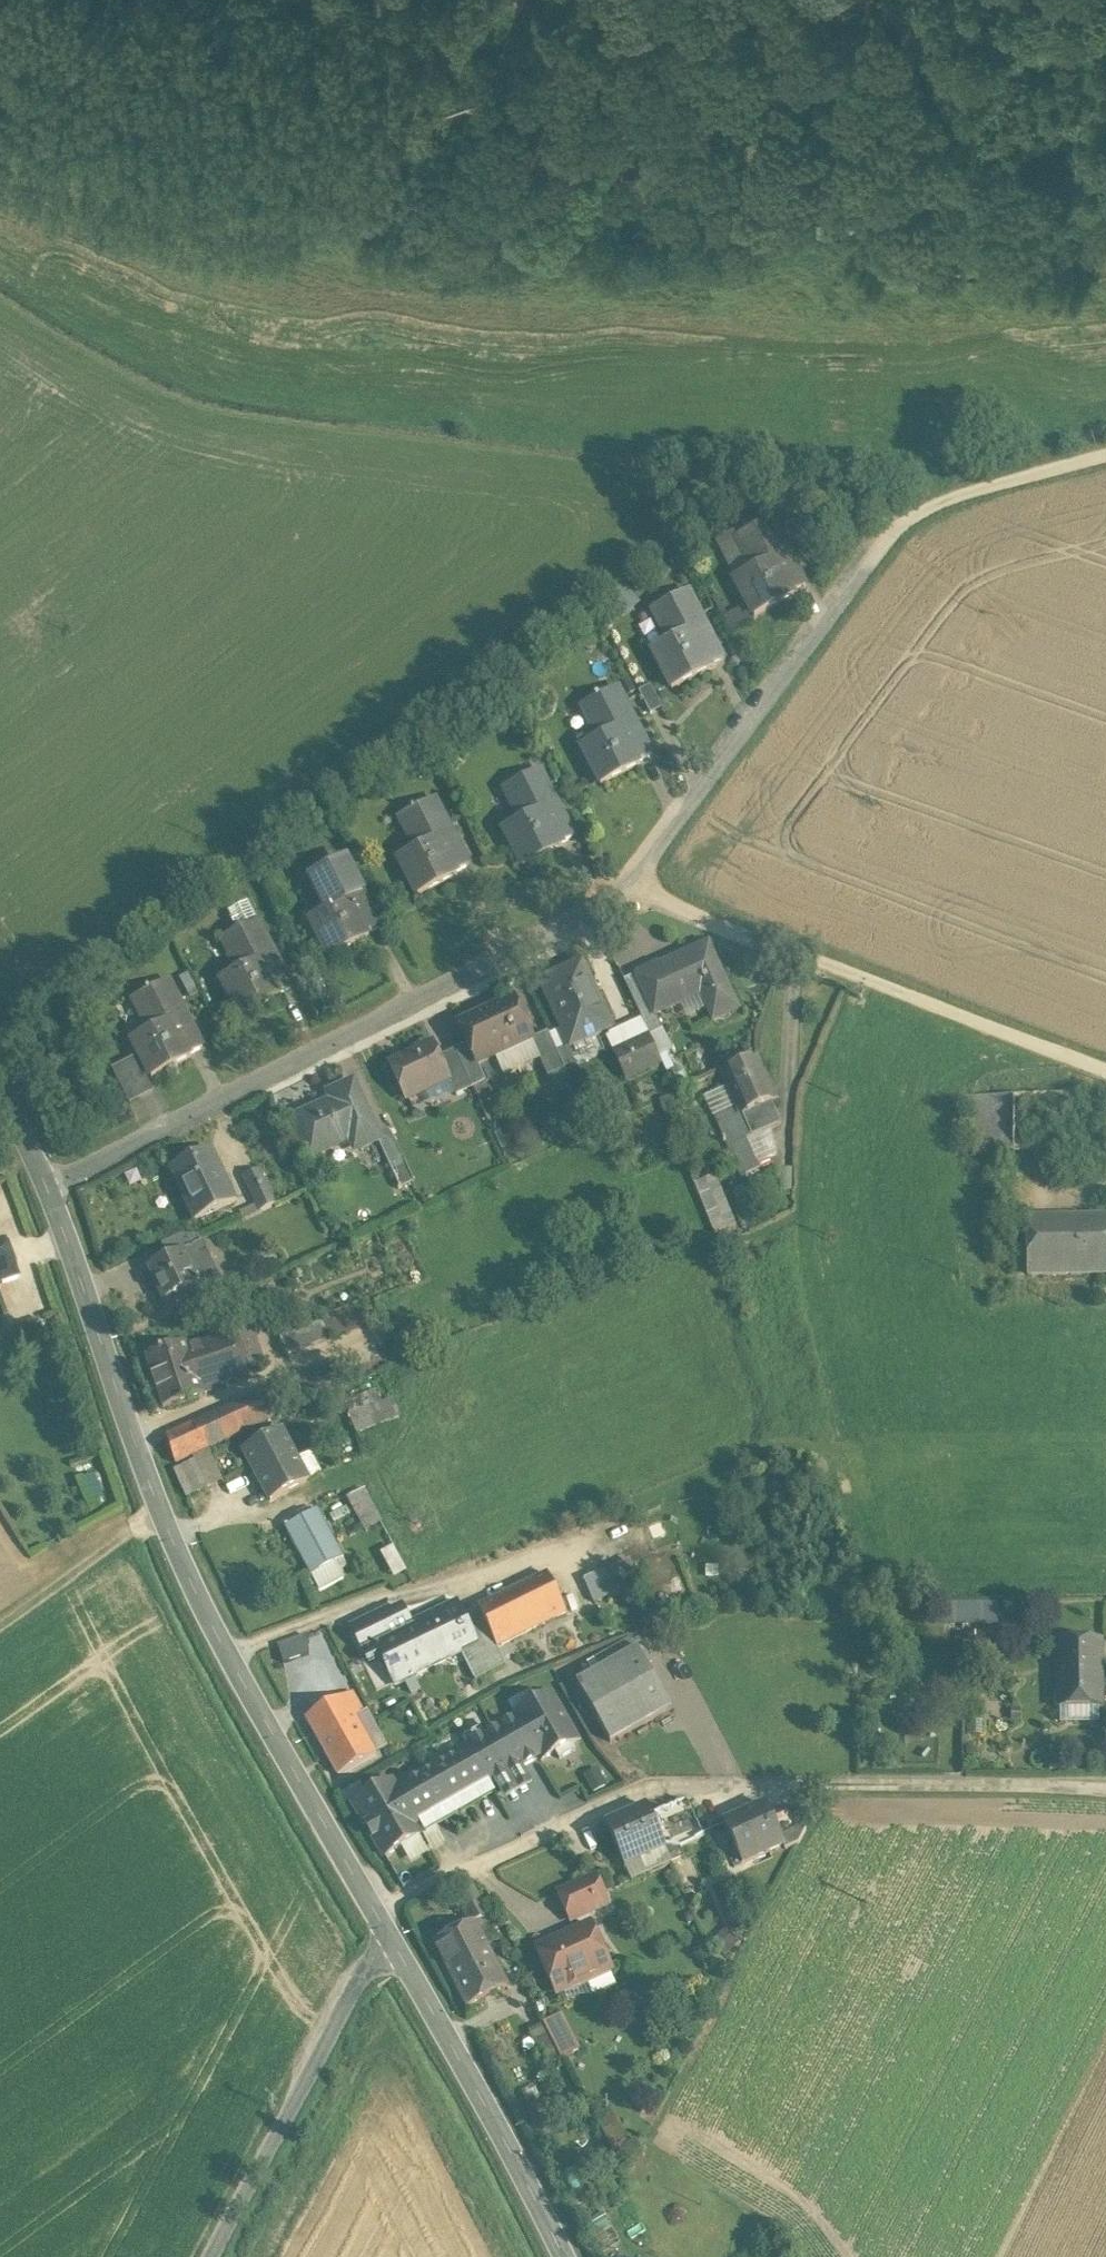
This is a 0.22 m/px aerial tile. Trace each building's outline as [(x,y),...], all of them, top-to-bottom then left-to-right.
[(771,520),(735,539),(752,570),(735,579),(754,616),(794,596),(792,593),(779,568),(792,561),(771,520)] [(805,587),(792,561),(779,568),(792,593),(805,587)] [(688,593),(653,611),(669,642),(652,651),(671,689),(711,669),(709,665),(722,659),(688,593)] [(662,708),(650,686),(639,692),(650,714),(662,708)] [(617,689),(581,707),(598,739),(581,747),(600,785),(640,764),(639,762),(638,762),(625,736),(638,730),(617,689)] [(651,755),(638,730),(625,736),(638,762),(639,762),(651,755)] [(539,770),(504,789),(520,821),(503,829),(522,867),(562,846),(561,843),(560,844),(547,818),(560,812),(539,770)] [(434,799),(399,818),(415,850),(398,858),(418,896),(457,875),(455,873),(442,847),(455,840),(434,799)] [(573,837),(560,812),(547,818),(560,844),(561,843),(573,837)] [(468,866),(455,840),(442,847),(455,873),(468,866)] [(346,861),(311,879),(327,911),(310,920),(329,957),(369,937),(367,934),(354,909),(367,902),(346,861)] [(380,928),(367,902),(354,909),(367,934),(380,928)] [(247,903),(229,912),(232,919),(231,919),(234,925),(235,924),(238,931),(222,939),(238,971),(221,980),(240,1017),(280,997),(279,994),(278,994),(265,969),(278,962),(257,921),(247,903)] [(707,944),(661,966),(670,986),(646,997),(655,1015),(656,1015),(701,994),(713,1020),(738,1009),(707,944)] [(291,988),(278,962),(265,969),(278,994),(279,994),(291,988)] [(612,1028),(582,962),(563,971),(564,972),(540,983),(570,1047),(612,1028)] [(660,964),(636,975),(646,997),(670,986),(661,966),(660,964)] [(636,975),(624,980),(649,1035),(663,1029),(656,1015),(655,1015),(646,997),(636,975)] [(168,982),(133,1000),(149,1032),(132,1040),(152,1078),(191,1058),(190,1055),(189,1055),(176,1029),(189,1023),(168,982)] [(515,999),(458,1025),(467,1044),(477,1066),(478,1066),(531,1041),(534,1040),(533,1039),(515,999)] [(202,1048),(189,1023),(176,1029),(189,1055),(190,1055),(202,1048)] [(548,1032),(533,1039),(534,1040),(531,1041),(547,1076),(565,1068),(548,1032)] [(649,1035),(613,1052),(625,1078),(662,1062),(649,1035)] [(427,1044),(417,1050),(415,1055),(390,1066),(406,1099),(448,1079),(449,1078),(439,1058),(434,1046),(433,1046),(427,1044)] [(477,1066),(467,1044),(455,1050),(473,1089),(486,1082),(478,1066),(477,1066)] [(473,1089),(455,1050),(439,1058),(449,1078),(448,1079),(456,1097),(473,1089)] [(776,1100),(757,1058),(723,1073),(737,1105),(742,1115),(743,1115),(751,1135),(752,1135),(781,1123),(771,1102),(776,1100)] [(332,1103),(293,1121),(311,1159),(355,1139),(360,1148),(375,1141),(377,1140),(352,1085),(328,1096),(332,1103)] [(990,1097),(990,1098),(990,1139),(990,1152),(1014,1151),(1014,1150),(1105,1150),(1105,1096),(990,1097)] [(990,1098),(967,1098),(968,1139),(990,1139),(990,1098)] [(737,1105),(714,1115),(725,1139),(723,1140),(724,1142),(726,1141),(741,1176),(760,1167),(747,1137),(751,1135),(743,1115),(742,1115),(737,1105)] [(377,1140),(375,1141),(387,1168),(403,1161),(391,1134),(377,1140)] [(207,1149),(169,1168),(195,1221),(233,1202),(207,1149)] [(259,1170),(242,1178),(258,1212),(275,1204),(259,1170)] [(715,1175),(695,1183),(715,1233),(736,1225),(715,1175)] [(745,1184),(732,1189),(748,1229),(761,1223),(745,1184)] [(1027,1219),(1027,1275),(1105,1274),(1105,1219),(1027,1219)] [(180,1237),(161,1245),(168,1259),(182,1252),(182,1254),(193,1249),(192,1248),(188,1237),(180,1237)] [(0,1243),(0,1284),(19,1277),(6,1241),(0,1243)] [(193,1249),(182,1254),(182,1252),(168,1259),(149,1268),(165,1302),(197,1287),(200,1293),(221,1283),(203,1243),(192,1248),(193,1249)] [(301,1330),(280,1339),(287,1356),(370,1324),(361,1302),(337,1311),(339,1315),(301,1330)] [(293,1310),(272,1319),(280,1339),(301,1330),(293,1310)] [(253,1327),(236,1332),(247,1366),(264,1361),(253,1327)] [(236,1332),(187,1349),(186,1345),(146,1358),(163,1409),(203,1395),(201,1390),(250,1374),(247,1366),(236,1332)] [(260,1393),(166,1436),(179,1463),(272,1419),(260,1393)] [(375,1393),(346,1404),(350,1417),(368,1410),(380,1406),(375,1393)] [(380,1406),(368,1410),(375,1428),(399,1418),(393,1401),(380,1406)] [(368,1410),(350,1417),(357,1435),(375,1428),(368,1410)] [(281,1431),(244,1451),(270,1500),(308,1480),(281,1431)] [(193,1461),(177,1468),(191,1497),(207,1490),(193,1461)] [(364,1490),(348,1499),(365,1531),(381,1522),(364,1490)] [(319,1512),(288,1528),(311,1574),(342,1558),(319,1512)] [(383,1551),(394,1576),(406,1571),(395,1546),(383,1551)] [(633,1560),(588,1578),(595,1595),(639,1576),(633,1560)] [(548,1575),(478,1609),(482,1617),(496,1648),(497,1648),(566,1614),(548,1575)] [(376,1643),(411,1626),(401,1605),(352,1629),(368,1662),(382,1655),(376,1643)] [(411,1626),(376,1643),(396,1684),(460,1653),(474,1646),(476,1645),(465,1625),(455,1605),(411,1626)] [(997,1605),(962,1605),(962,1623),(997,1623),(997,1605)] [(496,1648),(482,1617),(465,1625),(476,1645),(474,1646),(488,1675),(505,1666),(497,1648),(496,1648)] [(306,1633),(278,1643),(285,1661),(312,1651),(306,1633)] [(1101,1642),(1056,1642),(1057,1709),(1101,1708),(1101,1642)] [(488,1675),(474,1646),(460,1653),(474,1681),(488,1675)] [(671,1708),(638,1650),(577,1684),(610,1743),(671,1708)] [(352,1694),(307,1719),(315,1734),(320,1732),(344,1774),(377,1756),(358,1723),(366,1719),(352,1694)] [(552,1696),(515,1717),(516,1718),(467,1746),(469,1750),(490,1785),(490,1786),(539,1758),(541,1761),(555,1752),(559,1759),(576,1750),(572,1743),(578,1740),(552,1696)] [(469,1750),(397,1792),(391,1783),(354,1804),(384,1856),(422,1834),(418,1827),(490,1785),(469,1750)] [(687,1803),(651,1818),(665,1848),(664,1848),(671,1864),(684,1858),(680,1849),(703,1839),(687,1803)] [(765,1805),(725,1824),(743,1864),(783,1847),(784,1846),(775,1827),(765,1805)] [(647,1807),(606,1826),(624,1866),(664,1848),(665,1848),(651,1818),(647,1807)] [(796,1808),(783,1814),(787,1822),(775,1827),(784,1846),(783,1847),(785,1850),(799,1844),(806,1830),(796,1808)] [(595,1877),(559,1893),(571,1921),(608,1905),(595,1877)] [(489,1916),(471,1882),(452,1891),(469,1924),(475,1922),(475,1923),(489,1916)] [(469,1924),(433,1943),(466,2007),(508,1986),(475,1923),(475,1922),(469,1924)] [(590,1925),(537,1949),(558,1994),(610,1970),(590,1925)] [(560,2015),(543,2023),(559,2055),(562,2059),(578,2050),(560,2015)] [(543,2023),(530,2030),(547,2061),(559,2055),(543,2023)]
